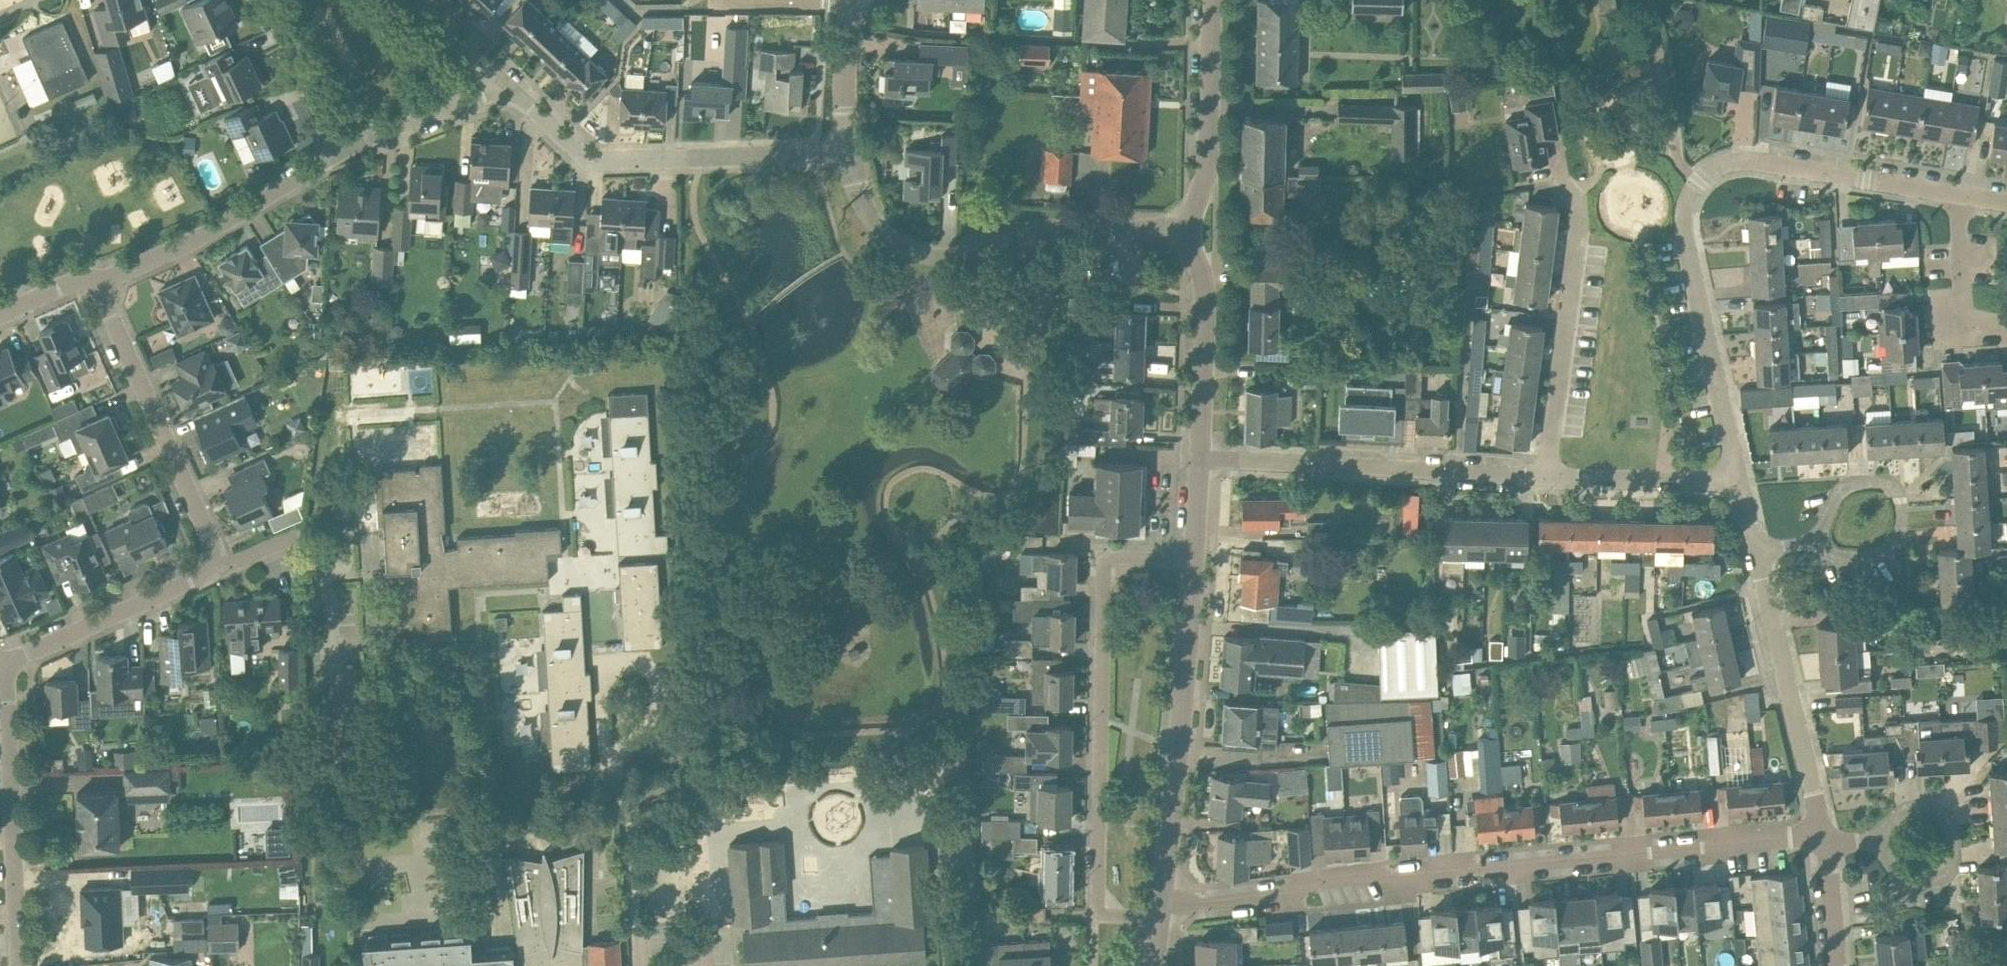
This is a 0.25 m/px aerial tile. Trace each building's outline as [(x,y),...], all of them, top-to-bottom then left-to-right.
[(113,40),(129,35),(130,35),(150,29),(146,16),(147,16),(145,10),(142,0),(109,0),(110,5),(95,9),(95,10),(100,28),(104,42),(113,40)] [(161,12),(186,0),(156,0),(161,12)] [(183,7),(199,42),(205,39),(211,52),(232,43),(225,29),(238,23),(228,0),(198,0),(183,7)] [(484,15),(498,1),(498,0),(464,0),(462,2),(466,5),(469,1),(484,15)] [(530,0),(525,0),(504,22),(520,37),(543,13),(530,0)] [(605,10),(613,2),(612,0),(595,0),(605,10)] [(950,7),(983,8),(983,0),(951,0),(950,7)] [(1084,36),(1123,38),(1126,0),(1086,0),(1084,36)] [(1277,81),(1297,81),(1298,0),(1259,0),(1257,81),(1277,81)] [(1402,11),(1403,0),(1354,0),(1353,10),(1402,11)] [(1780,10),(1798,13),(1801,0),(1781,0),(1780,10)] [(1848,24),(1875,28),(1880,0),(1853,0),(1848,24)] [(605,10),(614,18),(622,10),(613,2),(605,10)] [(1811,17),(1823,19),(1824,7),(1804,4),(1802,16),(1811,17)] [(1055,5),(1054,33),(1073,33),(1074,6),(1055,5)] [(1751,7),(1750,33),(1760,33),(1761,9),(1751,7)] [(1766,11),(1761,42),(1806,49),(1808,37),(1811,17),(1802,16),(1766,11)] [(536,52),(559,27),(543,13),(520,37),(536,52)] [(621,41),(637,23),(629,15),(613,33),(621,41)] [(685,15),(643,16),(643,27),(685,27),(685,15)] [(1811,17),(1808,37),(1823,40),(1833,42),(1835,30),(1834,30),(1836,21),(1823,19),(1811,17)] [(23,37),(31,55),(50,98),(89,79),(82,64),(63,20),(23,37)] [(551,66),(574,42),(567,35),(559,27),(536,52),(544,60),(551,66)] [(1833,42),(1853,46),(1865,48),(1867,37),(1835,30),(1833,42)] [(1698,84),(1694,106),(1720,111),(1723,94),(1737,96),(1739,81),(1759,84),(1760,42),(1745,40),(1741,64),(1708,58),(1703,85),(1698,84)] [(1901,43),(1889,41),(1887,51),(1899,53),(1901,43)] [(1920,41),(1919,47),(1924,54),(1930,55),(1932,43),(1920,41)] [(567,81),(590,57),(580,48),(574,42),(551,66),(557,72),(567,81)] [(1021,42),(1020,61),(1049,62),(1050,43),(1021,42)] [(955,62),(955,55),(959,55),(959,68),(968,69),(968,46),(920,43),(920,59),(886,57),(884,93),(904,94),(905,90),(930,91),(931,73),(939,73),(940,61),(955,62)] [(1933,43),(1931,55),(1945,57),(1947,45),(1933,43)] [(230,99),(262,83),(259,77),(263,76),(257,63),(253,65),(247,52),(238,56),(233,47),(200,63),(206,75),(202,76),(216,105),(230,98),(230,99)] [(767,76),(766,87),(765,107),(801,109),(803,69),(794,69),(795,51),(761,49),(759,75),(767,76)] [(164,60),(152,66),(159,80),(172,75),(175,73),(170,57),(164,60)] [(600,80),(607,73),(590,57),(567,81),(584,97),(585,96),(589,99),(604,84),(600,80)] [(1995,57),(1989,91),(2005,93),(2006,79),(2006,59),(1995,57)] [(745,97),(746,77),(747,68),(724,66),(723,83),(692,81),(691,93),(685,92),(683,116),(702,117),(702,110),(716,111),(716,114),(729,115),(730,96),(745,97)] [(1082,68),(1080,95),(1149,97),(1150,70),(1082,68)] [(1404,72),(1404,91),(1471,91),(1470,75),(1445,76),(1445,71),(1404,72)] [(124,96),(118,73),(102,77),(108,100),(124,96)] [(1553,75),(1526,79),(1529,96),(1555,92),(1553,75)] [(1794,123),(1800,88),(1776,84),(1770,119),(1794,123)] [(1861,126),(1889,130),(1896,91),(1868,86),(1861,126)] [(622,87),(620,121),(643,123),(645,88),(622,87)] [(643,123),(665,124),(667,90),(645,88),(643,123)] [(1794,123),(1819,127),(1824,92),(1800,88),(1794,123)] [(1463,91),(1450,93),(1453,111),(1466,109),(1463,91)] [(1889,130),(1917,135),(1923,95),(1896,91),(1889,130)] [(1843,131),(1846,111),(1849,96),(1824,92),(1819,127),(1843,131)] [(1145,155),(1149,97),(1081,95),(1079,112),(1095,112),(1093,152),(1145,155)] [(1917,135),(1945,139),(1951,100),(1923,95),(1917,135)] [(1951,100),(1945,139),(1972,144),(1976,124),(1979,104),(1951,100)] [(1506,120),(1511,146),(1514,166),(1548,160),(1544,138),(1557,136),(1551,101),(1525,105),(1527,116),(1506,120)] [(1339,120),(1392,122),(1392,155),(1416,155),(1416,104),(1340,102),(1339,120)] [(245,130),(258,159),(277,150),(278,152),(295,144),(289,131),(287,132),(276,109),(255,120),(249,107),(225,118),(233,136),(245,130)] [(1285,116),(1243,115),(1242,173),(1284,175),(1285,116)] [(2006,158),(2006,123),(1994,121),(1988,155),(2006,158)] [(905,197),(940,198),(942,162),(955,163),(956,135),(942,134),(942,142),(931,141),(930,149),(907,148),(906,163),(912,163),(911,177),(905,177),(905,197)] [(490,137),(472,136),(470,171),(475,172),(475,180),(474,196),(489,197),(490,184),(509,185),(512,142),(490,141),(490,137)] [(195,141),(184,140),(183,152),(194,153),(195,141)] [(1033,179),(1070,182),(1072,149),(1034,147),(1033,179)] [(1319,163),(1300,162),(1300,175),(1319,176),(1319,163)] [(426,208),(426,217),(445,218),(446,190),(441,189),(443,166),(424,165),(424,170),(411,169),(408,206),(426,208)] [(1241,218),(1261,218),(1283,218),(1283,195),(1321,196),(1321,176),(1319,176),(1300,175),(1284,175),(1242,173),(1241,218)] [(474,196),(475,180),(458,179),(456,210),(473,211),(474,196)] [(339,209),(338,233),(342,233),(342,232),(339,232),(339,228),(363,230),(363,233),(359,233),(359,234),(378,235),(379,206),(381,186),(366,185),(365,190),(340,189),(339,209)] [(531,186),(529,222),(551,223),(550,239),(551,239),(554,190),(546,190),(546,187),(531,186)] [(551,239),(572,241),(575,189),(560,188),(560,191),(554,190),(551,239)] [(1451,206),(1463,206),(1462,194),(1451,195),(1451,206)] [(586,269),(584,290),(598,291),(600,270),(601,249),(621,250),(622,246),(623,234),(625,201),(617,200),(617,197),(602,196),(601,216),(600,237),(587,236),(586,260),(586,269)] [(1482,221),(1493,222),(1495,198),(1484,197),(1482,221)] [(632,201),(625,201),(623,234),(622,246),(636,247),(637,235),(659,236),(660,208),(646,207),(647,199),(632,198),(632,201)] [(1409,226),(1422,225),(1421,201),(1408,202),(1409,226)] [(1524,216),(1523,226),(1555,230),(1558,206),(1526,202),(1524,216)] [(502,227),(516,228),(517,209),(503,208),(502,227)] [(263,247),(266,252),(282,279),(298,269),(293,260),(307,251),(316,251),(317,241),(318,221),(315,221),(310,212),(275,234),(278,238),(263,247)] [(1748,214),(1750,240),(1781,238),(1779,213),(1748,214)] [(395,215),(393,247),(409,248),(411,216),(395,215)] [(1820,236),(1829,235),(1828,217),(1819,218),(1820,236)] [(1876,220),(1879,256),(1888,255),(1888,250),(1901,250),(1901,255),(1919,254),(1917,227),(1906,227),(1906,224),(1896,225),(1895,219),(1876,220)] [(1879,256),(1876,220),(1857,221),(1858,227),(1848,228),(1848,231),(1837,232),(1839,258),(1854,257),(1854,252),(1867,251),(1867,257),(1869,256),(1870,275),(1880,274),(1879,256)] [(1493,222),(1482,221),(1480,245),(1491,246),(1493,222)] [(1552,254),(1555,230),(1518,225),(1518,226),(1523,227),(1520,250),(1552,254)] [(528,286),(529,262),(531,230),(515,229),(512,285),(528,286)] [(1820,236),(1820,238),(1810,238),(1811,255),(1830,254),(1829,235),(1820,236)] [(1750,240),(1751,266),(1782,264),(1781,238),(1750,240)] [(642,243),(640,275),(656,276),(658,244),(642,243)] [(218,262),(229,279),(236,290),(253,280),(262,294),(284,281),(282,279),(266,252),(256,258),(247,244),(218,262)] [(1491,246),(1480,245),(1470,245),(1468,268),(1489,270),(1491,246)] [(391,283),(393,247),(376,246),(374,282),(391,283)] [(1549,278),(1552,254),(1520,250),(1517,274),(1549,278)] [(509,262),(509,255),(504,251),(499,251),(494,255),(494,262),(499,267),(505,266),(509,262)] [(1268,266),(1268,269),(1285,269),(1285,267),(1285,257),(1268,257),(1268,266)] [(583,301),(584,292),(586,269),(586,260),(570,259),(567,300),(583,301)] [(1782,264),(1751,266),(1753,291),(1784,289),(1782,264)] [(1251,304),(1250,346),(1257,347),(1257,358),(1289,358),(1289,344),(1277,344),(1278,305),(1277,305),(1278,285),(1284,285),(1285,269),(1268,269),(1252,268),(1251,285),(1253,285),(1252,304),(1251,304)] [(1297,269),(1297,281),(1314,281),(1314,268),(1297,269)] [(1476,293),(1487,294),(1489,270),(1468,268),(1465,295),(1475,296),(1476,293)] [(1318,284),(1345,284),(1346,269),(1318,269),(1318,284)] [(1546,302),(1549,278),(1517,274),(1507,273),(1505,284),(1515,286),(1514,298),(1546,302)] [(1816,292),(1816,294),(1831,293),(1840,292),(1840,294),(1842,293),(1840,273),(1830,274),(1831,291),(1816,292)] [(195,274),(193,275),(159,290),(179,334),(215,318),(195,274)] [(662,307),(655,321),(665,326),(665,330),(674,330),(679,329),(679,307),(678,292),(668,289),(662,307)] [(1880,331),(1917,329),(1915,310),(1909,311),(1909,300),(1905,300),(1905,290),(1877,291),(1878,308),(1884,308),(1884,321),(1879,321),(1880,331)] [(1833,324),(1836,324),(1844,323),(1842,293),(1840,294),(1840,292),(1831,293),(1816,294),(1817,308),(1832,307),(1833,324)] [(1786,327),(1800,326),(1798,300),(1753,303),(1755,329),(1786,327)] [(1117,341),(1144,342),(1145,313),(1117,311),(1117,313),(1101,312),(1101,326),(1117,326),(1117,341)] [(1485,319),(1465,317),(1464,329),(1464,340),(1483,342),(1485,319)] [(35,355),(36,357),(50,387),(72,377),(66,363),(86,354),(79,338),(77,340),(68,320),(40,332),(48,349),(35,355)] [(321,322),(310,321),(320,349),(321,322)] [(1499,344),(1540,349),(1543,325),(1511,321),(1510,333),(1500,332),(1499,344)] [(1833,324),(1826,325),(1827,350),(1815,350),(1815,351),(1838,350),(1836,324),(1844,324),(1844,323),(1836,324),(1833,324)] [(392,327),(391,333),(396,336),(402,334),(402,328),(397,324),(392,327)] [(512,328),(512,332),(515,335),(519,335),(522,332),(523,328),(520,325),(515,325),(512,328)] [(479,326),(450,327),(450,342),(479,341),(479,326)] [(1787,352),(1786,327),(1755,329),(1756,354),(1787,352)] [(973,368),(979,374),(988,374),(995,368),(995,359),(989,352),(980,352),(973,358),(967,352),(974,346),(974,336),(968,329),(958,329),(952,336),(951,345),(957,351),(937,371),(937,380),(943,387),(952,387),(973,368)] [(1923,348),(1922,329),(1917,329),(1880,331),(1880,342),(1886,341),(1886,355),(1881,355),(1882,371),(1910,370),(1909,359),(1912,359),(1912,348),(1918,348),(1923,348)] [(241,330),(226,337),(230,348),(239,351),(250,344),(241,330)] [(1483,342),(1464,340),(1472,341),(1470,364),(1481,366),(1483,342)] [(1143,373),(1144,342),(1117,341),(1116,356),(1099,356),(1099,370),(1115,370),(1115,372),(1143,373)] [(1499,356),(1507,357),(1505,369),(1537,373),(1540,349),(1499,344),(1499,345),(1500,345),(1499,356)] [(36,371),(28,353),(15,358),(9,345),(0,349),(0,392),(24,381),(25,382),(26,381),(25,379),(36,374),(37,375),(38,374),(36,371)] [(155,368),(178,357),(173,346),(150,356),(155,368)] [(205,350),(197,354),(178,362),(184,375),(173,380),(186,408),(199,402),(227,390),(214,362),(211,363),(205,350)] [(1838,350),(1827,350),(1815,351),(1816,364),(1829,363),(1830,378),(1839,377),(1838,350)] [(432,365),(432,351),(419,352),(420,365),(432,365)] [(1758,380),(1789,378),(1800,377),(1799,352),(1787,353),(1787,352),(1756,354),(1758,380)] [(346,354),(329,356),(330,368),(347,367),(346,354)] [(2001,360),(1982,361),(1985,400),(1986,407),(2006,406),(2006,366),(2002,366),(2001,360)] [(1942,374),(1945,408),(1961,407),(1961,395),(1973,395),(1973,400),(1985,400),(1982,361),(1964,363),(1964,369),(1954,369),(1954,373),(1942,374)] [(1069,364),(1068,380),(1089,381),(1090,366),(1069,364)] [(1481,366),(1470,364),(1468,388),(1479,390),(1481,366)] [(1320,387),(1321,366),(1303,365),(1303,387),(1320,387)] [(1406,368),(1405,395),(1421,396),(1422,374),(1422,368),(1406,368)] [(1502,393),(1534,397),(1537,373),(1505,369),(1502,393)] [(1888,372),(1889,381),(1907,380),(1906,371),(1888,372)] [(1889,381),(1888,372),(1870,373),(1857,374),(1851,374),(1852,396),(1872,394),(1871,383),(1889,381)] [(1915,387),(1933,385),(1932,375),(1914,377),(1915,387)] [(1817,384),(1819,403),(1819,406),(1820,406),(1820,403),(1838,402),(1837,383),(1817,384)] [(1817,384),(1792,385),(1793,395),(1794,407),(1819,406),(1819,403),(1817,384)] [(1340,400),(1339,426),(1394,429),(1395,402),(1392,402),(1392,387),(1347,385),(1346,400),(1340,400)] [(1773,386),(1770,386),(1771,404),(1792,403),(1792,395),(1792,385),(1773,386)] [(1277,389),(1267,389),(1247,388),(1245,439),(1276,440),(1276,423),(1290,424),(1291,394),(1277,394),(1277,389)] [(1479,390),(1468,388),(1466,412),(1477,414),(1479,390)] [(653,460),(648,391),(609,394),(610,415),(602,416),(605,454),(613,454),(614,475),(605,476),(608,515),(616,514),(619,554),(669,550),(668,532),(656,533),(653,486),(659,486),(657,460),(653,460)] [(210,462),(228,454),(243,447),(239,438),(244,435),(245,430),(245,428),(257,423),(244,393),(194,415),(206,441),(202,443),(210,462)] [(1502,393),(1499,416),(1531,420),(1534,397),(1502,393)] [(1417,417),(1416,438),(1446,440),(1447,415),(1456,415),(1456,399),(1447,399),(1447,395),(1433,394),(1433,397),(1432,406),(1420,406),(1420,413),(1417,413),(1417,417)] [(662,396),(663,408),(675,408),(674,395),(662,396)] [(1142,398),(1122,397),(1114,396),(1114,397),(1095,396),(1095,409),(1113,410),(1112,430),(1141,431),(1142,398)] [(57,418),(79,408),(74,397),(52,407),(57,418)] [(210,397),(204,400),(199,402),(203,411),(212,407),(214,407),(210,397)] [(57,418),(52,420),(58,432),(61,440),(70,436),(78,452),(88,448),(119,434),(117,430),(121,429),(114,414),(111,416),(109,412),(90,420),(84,406),(79,408),(57,418)] [(1917,419),(1919,450),(1944,448),(1942,417),(1927,418),(1927,408),(1916,409),(1917,419)] [(1464,436),(1476,437),(1477,414),(1466,412),(1464,436)] [(300,416),(292,420),(289,426),(293,434),(305,429),(300,416)] [(1499,416),(1496,440),(1528,444),(1531,420),(1499,416)] [(1919,450),(1917,419),(1891,420),(1893,451),(1919,450)] [(1097,429),(1075,428),(1075,420),(1064,420),(1063,441),(1097,443),(1097,429)] [(1866,422),(1866,433),(1868,453),(1893,451),(1891,420),(1866,422)] [(1846,423),(1820,425),(1822,456),(1847,454),(1846,423)] [(1795,426),(1797,457),(1822,456),(1820,425),(1795,426)] [(1771,459),(1797,457),(1795,426),(1769,428),(1771,459)] [(32,430),(23,434),(27,443),(28,446),(37,442),(36,439),(32,430)] [(1948,431),(1948,442),(1958,441),(1957,431),(1948,431)] [(17,451),(28,447),(22,434),(11,439),(17,451)] [(129,457),(127,453),(131,451),(125,437),(121,438),(119,434),(88,448),(92,459),(87,462),(85,467),(86,469),(76,474),(83,490),(97,484),(115,476),(110,465),(129,457)] [(1952,448),(1953,460),(1954,473),(1985,471),(1983,446),(1952,448)] [(239,527),(258,519),(273,512),(263,489),(268,486),(263,475),(271,471),(265,457),(245,466),(250,479),(225,490),(233,509),(231,510),(239,527)] [(430,637),(450,636),(452,635),(449,585),(550,579),(548,552),(562,551),(561,526),(515,529),(515,533),(458,536),(459,547),(445,550),(442,530),(446,530),(442,462),(421,463),(421,471),(416,471),(416,467),(381,469),(381,478),(376,478),(379,525),(384,525),(387,570),(400,569),(403,631),(430,630),(430,637)] [(1139,463),(1119,463),(1099,462),(1098,493),(1070,493),(1069,520),(1097,521),(1097,526),(1137,527),(1138,509),(1132,509),(1133,496),(1138,496),(1139,463)] [(1985,471),(1954,473),(1955,499),(1986,497),(1985,471)] [(49,488),(56,505),(70,499),(62,483),(49,488)] [(97,490),(84,495),(91,511),(104,506),(97,490)] [(680,496),(666,497),(667,510),(681,509),(680,496)] [(1955,499),(1957,524),(1988,522),(1986,497),(1955,499)] [(165,498),(152,504),(157,516),(170,510),(165,498)] [(1290,512),(1304,512),(1304,498),(1244,499),(1244,525),(1279,525),(1279,524),(1290,524),(1290,512)] [(132,518),(106,530),(117,555),(132,548),(137,560),(169,546),(163,533),(165,532),(165,526),(161,521),(158,522),(150,502),(145,501),(130,507),(129,511),(132,518)] [(298,506),(271,518),(276,529),(303,517),(298,506)] [(1464,572),(1464,553),(1465,517),(1444,516),(1443,552),(1443,553),(1443,567),(1447,571),(1464,572)] [(1486,517),(1465,517),(1464,553),(1485,553),(1486,517)] [(1507,518),(1486,517),(1485,553),(1506,554),(1507,518)] [(0,530),(0,552),(35,536),(27,518),(0,530)] [(1527,518),(1507,518),(1506,554),(1527,554),(1527,518)] [(1308,537),(1340,537),(1340,519),(1308,520),(1308,537)] [(1539,543),(1568,544),(1569,519),(1540,519),(1539,543)] [(1568,544),(1597,544),(1598,520),(1569,519),(1568,544)] [(1598,520),(1597,544),(1626,544),(1626,520),(1598,520)] [(1626,520),(1626,544),(1644,545),(1644,563),(1655,563),(1655,545),(1655,521),(1626,520)] [(1655,521),(1655,545),(1669,545),(1668,572),(1683,572),(1684,562),(1683,562),(1684,546),(1684,521),(1655,521)] [(1684,521),(1684,546),(1713,546),(1713,522),(1684,521)] [(1988,522),(1957,524),(1959,548),(1970,547),(1990,546),(1988,522)] [(69,533),(43,545),(48,554),(56,573),(59,580),(71,575),(77,587),(81,586),(107,574),(102,564),(111,560),(103,540),(94,544),(89,534),(72,541),(69,533)] [(1939,550),(1940,575),(1971,573),(1970,547),(1959,548),(1939,550)] [(1260,549),(1244,548),(1243,556),(1241,556),(1240,576),(1246,576),(1246,580),(1243,580),(1242,600),(1243,600),(1242,616),(1262,618),(1284,619),(1286,603),(1270,602),(1271,585),(1277,586),(1278,572),(1286,572),(1287,557),(1260,555),(1260,549)] [(1074,586),(1075,553),(1055,552),(1049,552),(1033,552),(1033,573),(1038,573),(1038,584),(1038,586),(1050,586),(1074,586)] [(0,599),(8,618),(17,614),(18,617),(23,617),(27,615),(30,611),(29,609),(37,605),(35,599),(49,592),(37,565),(23,572),(14,553),(0,559),(0,599)] [(1998,553),(1999,571),(2006,571),(2006,553),(1998,553)] [(1567,613),(1568,560),(1554,560),(1554,613),(1567,613)] [(1568,560),(1567,613),(1570,613),(1570,571),(1583,571),(1583,560),(1568,560)] [(620,562),(621,589),(616,589),(617,601),(622,601),(625,647),(663,645),(659,561),(620,562)] [(1625,590),(1626,561),(1604,561),(1603,589),(1625,590)] [(1626,561),(1625,590),(1626,590),(1626,596),(1640,596),(1641,562),(1626,561)] [(1684,562),(1683,572),(1697,573),(1697,577),(1720,577),(1720,562),(1684,562)] [(972,570),(971,595),(983,595),(983,570),(972,570)] [(1971,573),(1940,575),(1942,601),(1973,599),(1971,573)] [(1021,584),(1021,597),(1033,597),(1050,598),(1050,586),(1038,586),(1038,584),(1021,584)] [(587,672),(581,593),(562,594),(564,609),(544,610),(547,648),(537,648),(540,688),(549,688),(550,708),(541,709),(544,749),(552,748),(554,770),(593,767),(588,699),(593,699),(592,672),(587,672)] [(228,631),(229,631),(230,649),(263,647),(262,629),(282,627),(280,597),(226,601),(228,631)] [(1034,640),(1049,640),(1049,642),(1073,643),(1074,611),(1050,611),(1050,598),(1033,597),(1032,626),(1032,638),(1034,640)] [(1723,605),(1692,612),(1698,637),(1729,629),(1723,605)] [(1820,652),(1854,649),(1853,632),(1868,631),(1866,608),(1837,610),(1838,622),(1818,624),(1820,652)] [(495,616),(496,628),(509,628),(507,615),(495,616)] [(160,632),(162,652),(164,680),(185,679),(184,667),(210,665),(208,637),(207,617),(179,619),(180,631),(160,632)] [(1648,622),(1654,647),(1655,647),(1656,648),(1665,645),(1659,619),(1648,622)] [(1435,627),(1378,629),(1380,683),(1381,695),(1438,693),(1435,627)] [(1735,654),(1729,629),(1698,637),(1685,640),(1691,664),(1703,661),(1735,654)] [(1508,632),(1508,655),(1526,655),(1526,632),(1508,632)] [(1301,674),(1304,639),(1256,635),(1256,638),(1225,635),(1221,683),(1253,686),(1254,671),(1301,674)] [(1919,636),(1913,645),(1920,650),(1926,640),(1919,636)] [(1033,640),(1005,639),(1004,654),(1032,655),(1033,640)] [(1489,639),(1489,658),(1503,658),(1503,639),(1489,639)] [(1462,647),(1463,661),(1473,660),(1471,646),(1462,647)] [(1462,647),(1452,649),(1454,662),(1463,661),(1462,647)] [(1648,674),(1659,672),(1661,671),(1656,648),(1655,647),(1655,648),(1642,651),(1648,674)] [(298,649),(280,649),(281,684),(299,684),(298,649)] [(1843,690),(1863,689),(1872,688),(1870,664),(1855,665),(1854,649),(1820,652),(1822,680),(1842,678),(1843,690)] [(1695,676),(1691,677),(1694,689),(1741,678),(1735,654),(1703,661),(1706,674),(1695,676)] [(127,655),(98,656),(100,694),(115,693),(115,706),(145,705),(143,665),(127,666),(127,655)] [(1928,661),(1915,662),(1916,674),(1929,674),(1928,661)] [(1026,683),(1031,683),(1030,700),(1072,701),(1073,670),(1046,669),(1046,670),(1027,670),(1026,683)] [(1473,692),(1471,671),(1453,672),(1455,693),(1473,692)] [(1492,682),(1490,671),(1481,671),(1482,683),(1492,682)] [(1665,696),(1659,672),(1648,674),(1654,699),(1665,696)] [(1912,674),(1890,675),(1891,686),(1912,685),(1912,674)] [(78,698),(77,679),(47,681),(48,711),(70,710),(70,726),(92,725),(91,698),(78,698)] [(1335,679),(1335,699),(1381,699),(1381,695),(1380,683),(1335,679)] [(1025,711),(1026,697),(1002,696),(1002,692),(996,686),(980,687),(976,691),(977,711),(1013,712),(1013,711),(1025,711)] [(1680,692),(1665,696),(1654,699),(1657,713),(1678,707),(1684,706),(1680,692)] [(1581,735),(1582,736),(1595,734),(1591,695),(1579,696),(1580,710),(1579,710),(1580,724),(1581,735)] [(1836,710),(1862,708),(1861,695),(1835,697),(1836,710)] [(1330,763),(1414,757),(1435,756),(1432,711),(1443,710),(1442,698),(1439,699),(1439,698),(1381,699),(1335,699),(1327,699),(1327,700),(1326,700),(1330,763)] [(1225,701),(1223,739),(1232,740),(1232,747),(1258,749),(1258,747),(1276,748),(1279,705),(1225,701)] [(1760,709),(1746,710),(1747,720),(1761,718),(1760,709)] [(1027,727),(1026,756),(1027,756),(1047,756),(1047,757),(1071,757),(1072,726),(1049,725),(1049,713),(1027,712),(1027,727)] [(1635,715),(1624,716),(1625,731),(1637,730),(1635,715)] [(1678,716),(1665,717),(1666,728),(1679,727),(1678,716)] [(1995,716),(1941,720),(1941,717),(1940,717),(1944,768),(1970,766),(1969,747),(1997,745),(1995,716)] [(1665,717),(1651,718),(1652,729),(1658,728),(1666,728),(1665,717)] [(1917,769),(1944,768),(1940,717),(1902,720),(1902,721),(1905,759),(1916,758),(1917,769)] [(1865,748),(1867,781),(1894,779),(1893,760),(1905,759),(1902,721),(1886,722),(1886,733),(1864,734),(1865,748)] [(1580,724),(1568,725),(1569,736),(1581,735),(1580,724)] [(1478,739),(1483,790),(1502,789),(1496,725),(1477,726),(1478,739)] [(1711,772),(1724,771),(1720,730),(1709,731),(1711,772)] [(1583,760),(1581,741),(1561,743),(1563,762),(1583,760)] [(1751,746),(1753,773),(1765,772),(1762,745),(1751,746)] [(78,748),(79,767),(92,767),(91,747),(78,748)] [(1841,783),(1867,781),(1865,748),(1843,750),(1844,762),(1840,762),(1841,783)] [(1462,749),(1449,750),(1452,774),(1465,773),(1462,749)] [(134,750),(114,750),(115,765),(134,765),(134,750)] [(981,755),(981,770),(991,770),(1026,770),(1027,756),(1026,756),(981,755)] [(63,757),(52,758),(53,769),(64,769),(63,757)] [(1426,759),(1428,793),(1447,792),(1445,758),(1426,759)] [(884,763),(859,764),(859,765),(860,778),(912,774),(911,762),(911,761),(884,763)] [(1503,781),(1531,778),(1529,761),(1502,764),(1503,781)] [(1401,781),(1399,762),(1382,763),(1384,783),(1401,781)] [(1279,771),(1281,788),(1308,785),(1307,768),(1279,771)] [(169,769),(125,770),(126,792),(170,790),(169,769)] [(1016,784),(1034,783),(1033,770),(1015,771),(1016,784)] [(1734,785),(1717,787),(1719,799),(1727,798),(1728,812),(1757,810),(1754,783),(1753,783),(1752,770),(1732,771),(1733,778),(1734,785)] [(1992,797),(2006,795),(2006,770),(1990,771),(1992,797)] [(1242,800),(1268,802),(1270,780),(1244,777),(1244,778),(1213,775),(1209,812),(1229,814),(1241,814),(1242,800)] [(1784,793),(1792,792),(1791,780),(1754,783),(1757,810),(1785,807),(1784,793)] [(1588,799),(1590,826),(1618,823),(1617,809),(1625,808),(1624,796),(1616,797),(1615,782),(1587,785),(1588,799)] [(1070,819),(1071,785),(1039,785),(1039,786),(1021,785),(1021,800),(1039,800),(1039,819),(1070,819)] [(1671,791),(1673,818),(1702,815),(1700,801),(1709,800),(1708,788),(1671,791)] [(80,848),(100,847),(120,846),(118,791),(78,792),(78,812),(78,829),(79,829),(80,848)] [(1645,820),(1673,818),(1671,791),(1634,795),(1635,807),(1644,806),(1645,820)] [(1403,852),(1427,850),(1426,835),(1438,834),(1436,808),(1423,809),(1422,798),(1419,793),(1402,795),(1399,799),(1403,852)] [(1475,797),(1476,810),(1468,811),(1469,823),(1477,822),(1479,837),(1507,834),(1504,807),(1503,800),(1502,794),(1475,797)] [(1992,797),(1993,822),(2006,821),(2006,795),(1992,797)] [(1588,799),(1551,803),(1552,815),(1561,814),(1562,828),(1590,826),(1588,799)] [(1541,804),(1506,807),(1504,807),(1507,834),(1535,831),(1534,817),(1542,816),(1541,804)] [(1381,833),(1379,813),(1379,809),(1366,809),(1366,812),(1344,813),(1348,855),(1370,854),(1368,834),(1381,833)] [(1326,856),(1348,855),(1344,813),(1323,814),(1323,812),(1311,813),(1311,818),(1313,838),(1325,837),(1326,856)] [(990,834),(1020,835),(1020,819),(991,819),(990,834)] [(521,821),(503,823),(504,836),(522,835),(521,821)] [(1993,822),(1995,848),(1999,847),(2000,861),(2006,861),(2006,821),(1993,822)] [(290,825),(266,827),(267,854),(291,853),(290,825)] [(1288,827),(1291,863),(1311,861),(1308,826),(1288,827)] [(1014,856),(1015,850),(1037,850),(1037,836),(1020,836),(1020,835),(990,834),(990,835),(983,835),(982,855),(1014,856)] [(1217,873),(1249,874),(1249,859),(1270,860),(1271,838),(1219,836),(1217,873)] [(785,887),(783,859),(782,839),(730,843),(736,921),(736,922),(759,920),(759,929),(745,930),(746,944),(748,965),(842,965),(925,960),(922,919),(931,918),(929,899),(928,886),(918,887),(917,878),(928,877),(925,844),(893,847),(893,853),(883,854),(869,855),(873,911),(787,917),(785,887)] [(1068,892),(1069,890),(1069,848),(1046,848),(1045,892),(1068,892)] [(472,951),(470,929),(464,929),(463,927),(445,928),(445,931),(440,931),(440,928),(422,930),(422,932),(411,933),(411,930),(392,932),(392,934),(388,934),(388,932),(369,933),(369,936),(363,936),(365,965),(621,965),(619,940),(590,942),(590,943),(583,943),(584,849),(548,859),(505,854),(519,948),(513,948),(512,947),(512,946),(511,945),(510,945),(508,944),(488,946),(487,946),(485,947),(485,949),(485,950),(472,951)] [(1978,867),(1980,893),(2006,890),(2006,861),(2000,861),(1996,862),(1996,866),(1978,867)] [(188,865),(132,867),(133,890),(189,888),(188,865)] [(1729,875),(1730,886),(1731,889),(1739,888),(1738,874),(1729,875)] [(1751,877),(1754,908),(1802,902),(1801,892),(1796,893),(1794,874),(1769,876),(1751,877)] [(1006,878),(1002,895),(1015,898),(1019,881),(1006,878)] [(1717,881),(1695,883),(1695,885),(1698,922),(1734,919),(1731,889),(1730,886),(1717,887),(1717,881)] [(1642,938),(1658,937),(1657,926),(1677,924),(1673,887),(1673,885),(1651,888),(1651,894),(1638,895),(1641,928),(1642,938)] [(1673,887),(1677,924),(1698,922),(1695,885),(1673,887)] [(121,887),(82,889),(83,913),(86,913),(87,944),(123,942),(121,887)] [(1982,918),(2001,917),(2001,913),(2006,912),(2006,890),(1980,893),(1982,918)] [(1618,891),(1596,893),(1596,894),(1601,948),(1624,946),(1623,940),(1637,938),(1632,895),(1619,897),(1618,891)] [(1596,894),(1575,896),(1580,950),(1601,948),(1596,894)] [(1554,898),(1559,952),(1580,950),(1575,896),(1554,898)] [(1518,906),(1522,947),(1535,946),(1536,954),(1559,952),(1554,898),(1553,897),(1531,899),(1531,905),(1518,906)] [(1499,902),(1476,904),(1477,906),(1480,943),(1500,941),(1501,953),(1517,952),(1512,907),(1499,908),(1499,902)] [(1754,908),(1756,936),(1805,931),(1804,921),(1799,921),(1798,913),(1803,912),(1802,902),(1754,908)] [(998,905),(998,919),(1023,920),(1022,905),(998,905)] [(1022,905),(1023,920),(1045,920),(1045,906),(1022,905)] [(1455,906),(1433,909),(1433,915),(1419,916),(1422,949),(1458,945),(1455,908),(1455,906)] [(1480,943),(1477,906),(1455,908),(1458,945),(1480,943)] [(1734,921),(1742,920),(1741,908),(1733,909),(1734,921)] [(174,919),(174,931),(205,931),(205,919),(174,919)] [(1292,919),(1266,921),(1267,937),(1293,935),(1292,919)] [(1381,923),(1384,954),(1408,952),(1405,920),(1381,923)] [(222,921),(208,921),(208,950),(240,949),(240,921),(222,921)] [(1357,925),(1360,957),(1361,965),(1385,965),(1383,954),(1384,954),(1381,923),(1357,925)] [(1199,965),(1209,965),(1236,965),(1235,940),(1257,938),(1257,924),(1225,925),(1226,940),(1198,941),(1199,965)] [(1336,959),(1360,957),(1357,925),(1333,927),(1336,959)] [(1309,930),(1311,950),(1313,965),(1337,965),(1336,959),(1333,927),(1309,930)] [(1948,929),(1950,953),(1961,951),(1959,927),(1948,929)] [(1756,936),(1759,965),(1808,960),(1807,950),(1802,951),(1801,941),(1806,941),(1805,931),(1756,936)] [(1876,937),(1878,960),(1910,957),(1908,933),(1876,937)] [(1642,938),(1645,965),(1663,965),(1661,936),(1658,937),(1642,938)] [(1737,949),(1745,949),(1745,937),(1737,938),(1737,949)] [(1024,940),(1026,965),(1052,965),(1050,938),(1024,940)] [(1024,940),(988,942),(989,963),(1000,962),(1000,965),(1026,965),(1024,940)] [(1952,965),(1963,965),(1961,951),(1950,953),(1952,965)] [(320,954),(302,955),(303,965),(320,965),(320,954)] [(192,955),(152,956),(152,965),(192,965),(192,955)] [(1910,957),(1878,960),(1879,965),(1911,965),(1910,957)]
